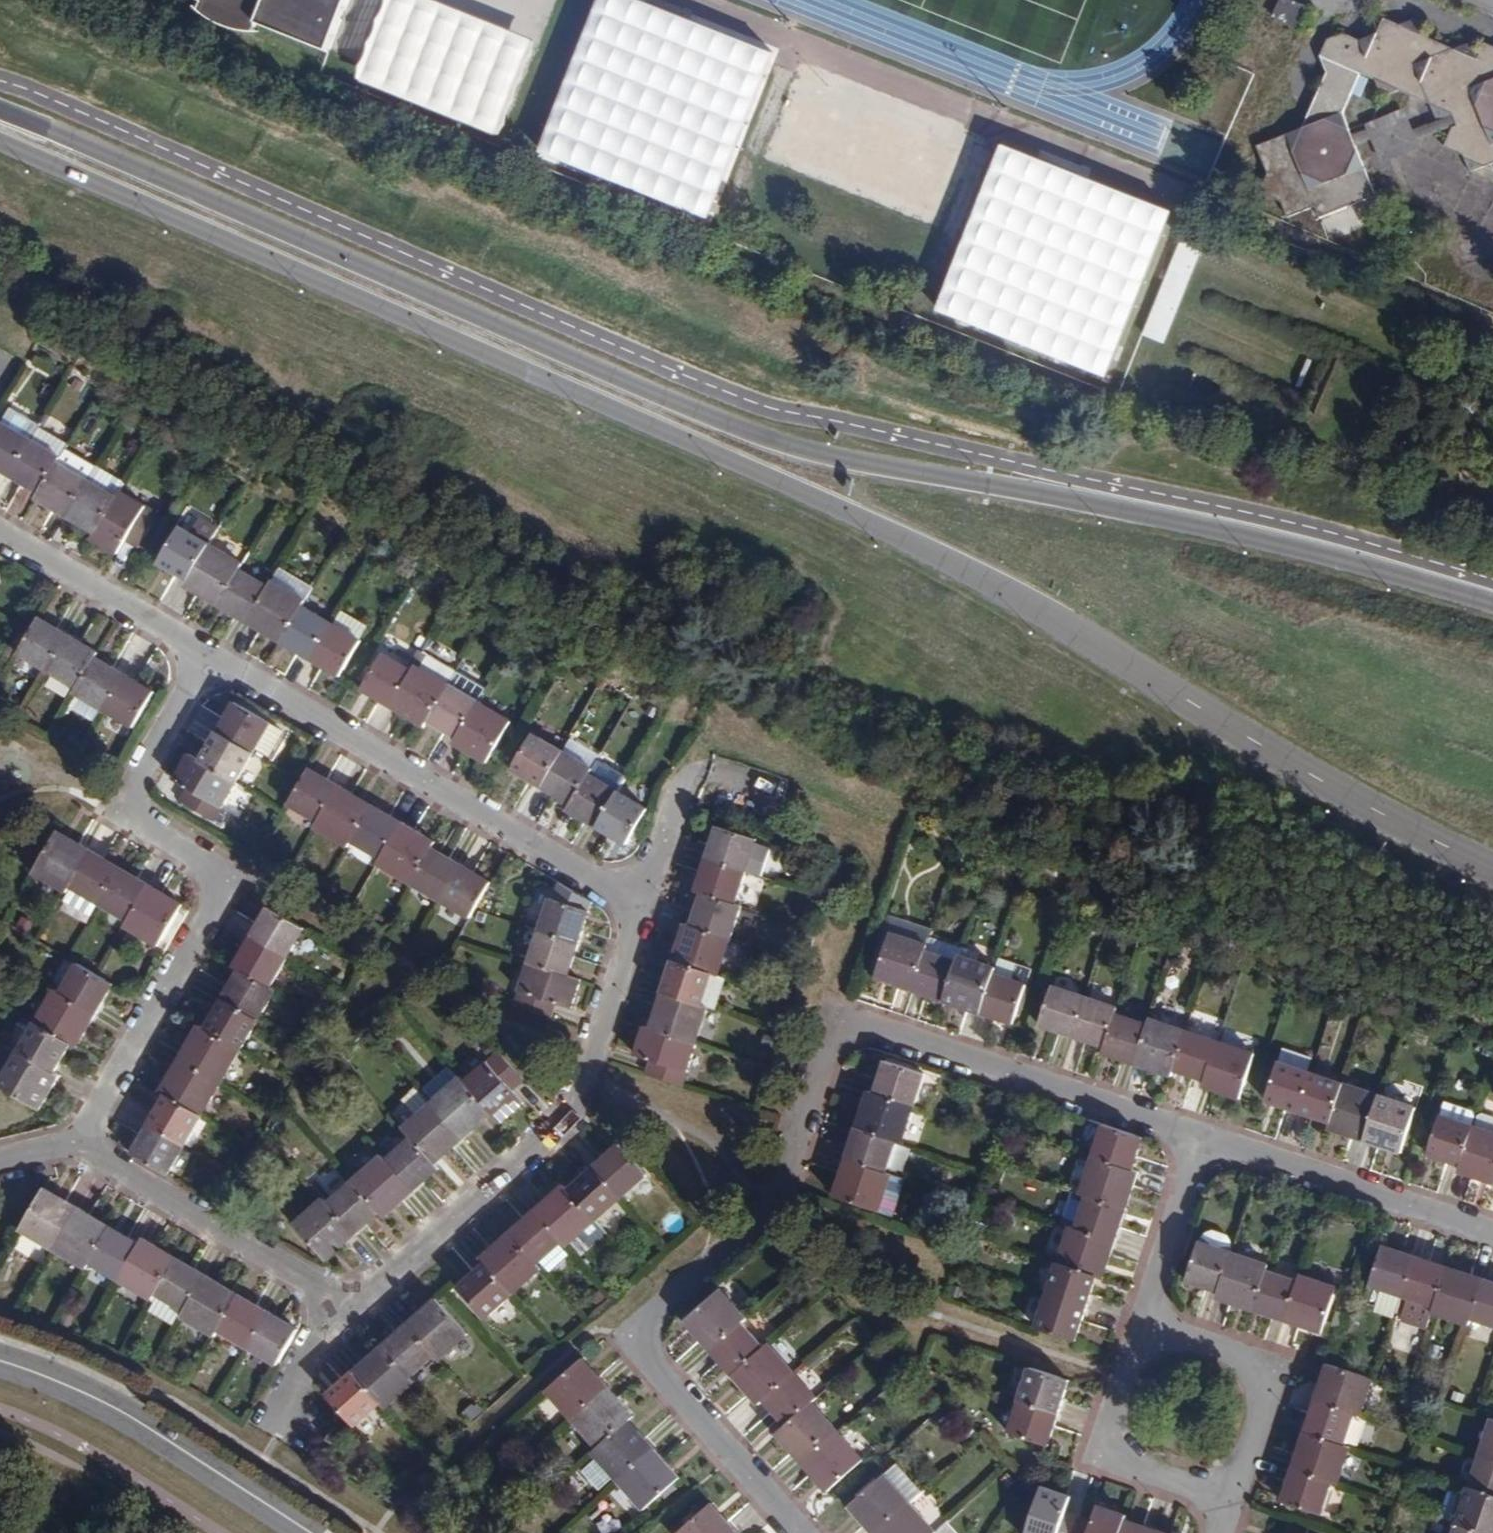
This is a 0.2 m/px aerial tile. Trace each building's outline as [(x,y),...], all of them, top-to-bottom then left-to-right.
[(350,0),(199,0),(201,1),(198,9),(199,11),(219,24),(227,28),(242,32),(255,33),(259,23),(330,52),(350,0)] [(422,0),(390,0),(364,65),(357,83),(495,138),(533,44),(422,0)] [(537,149),(705,216),(772,47),(655,0),(597,0),(537,149)] [(1296,0),(1275,0),(1269,15),(1295,25),(1304,3),(1296,0)] [(1304,128),(1257,145),(1270,171),(1260,192),(1282,201),(1290,217),(1316,209),(1322,217),(1377,195),(1358,145),(1355,136),(1346,113),(1364,72),(1378,78),(1387,96),(1403,90),(1433,103),(1441,122),(1458,116),(1462,126),(1456,128),(1447,148),(1466,156),(1473,173),(1492,165),(1492,51),(1479,56),(1471,41),(1455,46),(1424,32),(1417,16),(1400,23),(1384,17),(1377,32),(1381,39),(1365,45),(1362,38),(1360,39),(1344,32),(1327,37),(1321,56),(1327,72),(1317,96),(1322,108),(1316,124),(1304,128)] [(1381,39),(1377,32),(1377,33),(1362,38),(1365,45),(1381,39)] [(967,137),(799,70),(765,155),(932,222),(967,137)] [(1317,96),(1304,128),(1316,124),(1322,108),(1317,96)] [(1369,125),(1371,130),(1375,139),(1384,162),(1422,148),(1419,141),(1415,130),(1407,111),(1369,125)] [(1415,130),(1419,141),(1456,128),(1462,126),(1458,116),(1441,122),(1415,130)] [(1375,139),(1371,130),(1355,136),(1358,145),(1375,139)] [(96,386),(86,380),(79,394),(88,399),(96,386)] [(102,385),(87,409),(91,411),(97,402),(100,404),(109,389),(102,385)] [(8,476),(30,439),(36,427),(39,423),(9,406),(0,422),(0,471),(8,476)] [(30,439),(59,456),(64,447),(66,444),(36,427),(30,439)] [(59,456),(30,439),(8,476),(28,488),(33,479),(42,485),(56,461),(59,456)] [(85,478),(94,464),(64,447),(59,456),(56,461),(85,478)] [(85,478),(56,461),(42,485),(38,491),(47,497),(43,504),(63,516),(85,478)] [(123,481),(94,464),(85,478),(115,496),(118,491),(123,481)] [(85,478),(63,516),(85,528),(89,521),(97,526),(115,496),(85,478)] [(37,493),(38,491),(42,485),(33,479),(28,488),(37,493)] [(47,497),(38,491),(37,493),(34,499),(43,504),(47,497)] [(115,496),(97,526),(93,533),(90,538),(117,554),(125,539),(129,533),(143,540),(157,516),(158,515),(118,491),(115,496)] [(157,516),(143,540),(129,533),(125,539),(139,547),(141,544),(150,550),(167,522),(157,516)] [(93,533),(97,526),(89,521),(85,528),(93,533)] [(185,581),(207,543),(177,526),(159,557),(169,563),(165,569),(185,581)] [(209,592),(221,599),(238,570),(222,560),(225,554),(207,543),(185,581),(183,585),(205,598),(209,592)] [(155,564),(165,569),(169,563),(159,557),(155,564)] [(245,622),(266,586),(238,570),(221,599),(229,604),(226,610),(245,622)] [(271,628),(283,635),(300,606),(308,593),(274,573),(266,586),(245,622),(267,635),(271,628)] [(217,606),(221,599),(209,592),(205,598),(217,606)] [(229,604),(221,599),(217,606),(226,610),(229,604)] [(300,606),(283,635),(293,641),(289,647),(308,659),(329,623),(300,606)] [(332,624),(358,640),(365,628),(365,627),(339,612),(332,624)] [(44,627),(48,619),(38,614),(34,621),(44,627)] [(46,668),(67,631),(48,619),(44,627),(34,621),(29,630),(16,650),(46,668)] [(329,623),(308,659),(327,670),(331,663),(341,668),(358,640),(332,624),(329,623)] [(267,635),(279,642),(283,635),(271,628),(267,635)] [(88,643),(67,631),(46,668),(76,685),(90,661),(93,656),(84,651),(88,643)] [(283,635),(279,642),(289,647),(293,641),(283,635)] [(93,656),(94,654),(97,649),(88,643),(84,651),(93,656)] [(389,708),(411,670),(381,653),(363,682),(372,688),(368,696),(389,708)] [(103,659),(94,654),(93,656),(90,661),(99,666),(103,659)] [(72,692),(101,709),(124,671),(103,659),(99,666),(90,661),(76,685),(72,692)] [(337,676),(341,668),(331,663),(327,670),(337,676)] [(414,666),(411,670),(389,708),(410,720),(414,713),(426,720),(429,714),(443,691),(426,681),(430,675),(414,666)] [(146,684),(124,671),(101,709),(132,727),(150,696),(149,696),(142,691),(146,684)] [(443,691),(429,714),(437,719),(433,726),(454,739),(476,702),(484,689),(454,672),(447,685),(443,691)] [(426,681),(443,691),(447,685),(430,675),(426,681)] [(372,688),(363,682),(359,690),(368,696),(372,688)] [(154,689),(146,684),(142,691),(149,696),(150,696),(154,689)] [(236,714),(241,705),(233,700),(228,709),(236,714)] [(476,702),(454,739),(451,744),(472,756),(476,749),(490,757),(507,728),(490,718),(493,712),(476,702)] [(216,729),(251,750),(252,748),(268,721),(241,705),(236,714),(228,709),(216,729)] [(490,718),(507,728),(510,722),(493,712),(490,718)] [(425,722),(426,720),(414,713),(410,720),(422,727),(425,722)] [(429,714),(426,720),(425,722),(433,726),(437,719),(429,714)] [(281,734),(279,727),(268,721),(252,748),(266,756),(267,754),(271,757),(274,751),(271,750),(281,734)] [(251,750),(216,729),(204,750),(212,755),(207,763),(234,779),(251,750)] [(520,778),(540,790),(561,754),(531,736),(515,765),(524,771),(520,778)] [(485,764),(490,757),(476,749),(472,756),(485,764)] [(212,755),(204,750),(199,758),(207,763),(212,755)] [(234,779),(207,763),(199,758),(187,752),(171,777),(187,787),(194,791),(187,804),(210,818),(234,779)] [(563,794),(572,800),(586,775),(589,770),(561,754),(540,790),(559,801),(563,794)] [(313,776),(317,769),(309,765),(305,771),(313,776)] [(510,773),(520,778),(524,771),(515,765),(510,773)] [(318,819),(340,783),(317,769),(313,776),(305,771),(300,780),(287,801),(318,819)] [(596,829),(617,793),(586,775),(572,800),(570,804),(578,809),(574,817),(596,829)] [(340,783),(318,819),(313,827),(330,837),(334,830),(350,840),(368,809),(356,802),(360,795),(340,783)] [(179,800),(187,804),(194,791),(187,787),(179,800)] [(646,810),(617,793),(596,829),(616,841),(621,833),(630,838),(646,810)] [(568,806),(570,804),(572,800),(563,794),(559,801),(568,806)] [(356,802),(368,809),(372,802),(360,795),(356,802)] [(372,802),(368,809),(376,814),(380,807),(372,802)] [(578,809),(570,804),(568,806),(565,812),(574,817),(578,809)] [(376,814),(368,809),(350,840),(379,857),(402,820),(380,807),(376,814)] [(402,820),(379,857),(375,864),(391,874),(396,867),(412,877),(426,854),(431,847),(420,840),(424,833),(402,820)] [(72,832),(58,824),(54,831),(68,839),(72,832)] [(723,841),(727,830),(719,827),(715,838),(723,841)] [(334,830),(330,837),(346,847),(350,840),(334,830)] [(708,859),(749,873),(760,841),(727,830),(723,841),(715,838),(708,859)] [(67,886),(71,881),(92,844),(72,832),(68,839),(54,831),(36,861),(54,871),(51,876),(67,886)] [(420,840),(431,847),(435,840),(424,833),(420,840)] [(625,846),(630,838),(621,833),(616,841),(625,846)] [(71,881),(99,898),(117,868),(110,864),(114,857),(92,844),(71,881)] [(439,852),(431,847),(426,854),(435,859),(439,852)] [(435,859),(426,854),(412,877),(408,884),(438,902),(460,864),(439,852),(435,859)] [(117,868),(121,861),(114,857),(110,864),(117,868)] [(738,904),(749,873),(708,859),(701,880),(709,883),(705,893),(712,895),(738,904)] [(33,866),(51,876),(54,871),(36,861),(33,866)] [(130,866),(121,861),(117,868),(126,873),(130,866)] [(460,864),(438,902),(468,920),(486,889),(478,883),(482,877),(460,864)] [(130,916),(152,879),(130,866),(126,873),(117,868),(99,898),(130,916)] [(408,884),(412,877),(396,867),(391,874),(408,884)] [(490,882),(482,877),(478,883),(486,889),(490,882)] [(152,879),(130,916),(127,921),(144,931),(147,925),(163,935),(181,906),(169,899),(173,892),(152,879)] [(697,890),(704,892),(705,893),(709,883),(701,880),(697,890)] [(99,898),(71,881),(67,886),(64,892),(92,909),(99,898)] [(185,899),(173,892),(169,899),(181,906),(185,899)] [(705,893),(704,892),(700,904),(709,907),(712,895),(705,893)] [(738,904),(712,895),(709,907),(700,904),(692,926),(733,940),(745,906),(738,904)] [(539,931),(580,945),(588,922),(580,919),(583,909),(550,898),(539,931)] [(271,914),(276,906),(270,902),(265,911),(271,914)] [(252,932),(289,955),(307,925),(276,906),(271,914),(265,911),(252,932)] [(592,912),(583,909),(580,919),(588,922),(592,912)] [(909,935),(927,942),(930,933),(933,927),(889,912),(881,934),(888,936),(906,943),(909,935)] [(733,940),(692,926),(686,924),(678,948),(686,950),(681,963),(713,974),(720,955),(727,957),(733,940)] [(147,925),(144,931),(160,941),(163,935),(147,925)] [(539,931),(528,964),(562,975),(565,966),(573,968),(580,945),(539,931)] [(271,985),(289,955),(252,932),(240,953),(246,957),(240,966),(248,971),(271,985)] [(957,960),(959,953),(962,944),(961,944),(930,933),(927,942),(925,949),(957,960)] [(912,987),(925,949),(927,942),(909,935),(906,943),(888,936),(878,967),(891,971),(888,979),(912,987)] [(980,951),(962,944),(959,953),(977,959),(980,951)] [(678,948),(674,961),(681,963),(686,950),(678,948)] [(947,990),(957,960),(925,949),(912,987),(932,995),(935,986),(947,990)] [(234,963),(240,966),(246,957),(240,953),(234,963)] [(980,1011),(994,972),(996,965),(977,959),(959,953),(957,960),(947,990),(959,994),(956,1003),(980,1011)] [(721,977),(727,957),(720,955),(713,974),(721,977)] [(78,959),(59,991),(95,1012),(109,989),(102,985),(108,977),(97,970),(78,959)] [(681,963),(674,961),(670,971),(678,974),(681,963)] [(713,974),(681,963),(678,974),(670,971),(663,993),(709,1009),(714,1011),(725,978),(721,977),(713,974)] [(562,975),(528,964),(514,1006),(542,1015),(546,1002),(554,1005),(570,1010),(580,981),(569,978),(562,975)] [(248,971),(240,966),(236,973),(244,977),(248,971)] [(569,978),(573,968),(565,966),(562,975),(569,978)] [(891,971),(878,967),(875,975),(888,979),(891,971)] [(223,995),(259,1017),(277,988),(271,985),(248,971),(244,977),(236,973),(223,995)] [(1026,983),(994,972),(980,1011),(1003,1019),(1006,1010),(1016,1013),(1026,983)] [(114,980),(108,977),(102,985),(109,989),(114,980)] [(1073,1036),(1087,995),(1054,984),(1043,1018),(1054,1021),(1051,1029),(1073,1036)] [(944,998),(947,990),(935,986),(932,995),(944,998)] [(41,1023),(64,1037),(71,1041),(78,1028),(84,1032),(95,1012),(59,991),(53,987),(44,1004),(50,1007),(41,1023)] [(959,994),(947,990),(944,998),(956,1003),(959,994)] [(709,1009),(663,993),(655,1016),(663,1019),(658,1033),(690,1044),(696,1026),(703,1028),(709,1009)] [(259,1017),(223,995),(210,1017),(217,1021),(213,1029),(237,1044),(242,1047),(259,1017)] [(1108,1039),(1117,1012),(1119,1006),(1087,995),(1073,1036),(1094,1043),(1097,1036),(1108,1039)] [(550,1018),(554,1005),(546,1002),(542,1015),(550,1018)] [(50,1007),(44,1004),(34,1019),(41,1023),(50,1007)] [(1012,1022),(1016,1013),(1006,1010),(1003,1019),(1012,1022)] [(1114,1055),(1137,1063),(1150,1023),(1117,1012),(1108,1039),(1106,1044),(1117,1047),(1114,1055)] [(663,1019),(655,1016),(650,1030),(658,1033),(663,1019)] [(210,1017),(205,1025),(213,1029),(217,1021),(210,1017)] [(1177,1062),(1186,1035),(1169,1030),(1172,1023),(1152,1017),(1150,1023),(1137,1063),(1159,1070),(1161,1063),(1175,1067),(1177,1062)] [(1054,1021),(1043,1018),(1041,1025),(1051,1029),(1054,1021)] [(34,1019),(16,1050),(53,1072),(67,1047),(60,1043),(64,1037),(41,1023),(34,1019)] [(199,1036),(205,1025),(199,1021),(193,1032),(199,1036)] [(1188,1029),(1172,1023),(1169,1030),(1186,1035),(1188,1029)] [(237,1044),(213,1029),(205,1025),(199,1036),(193,1032),(179,1055),(222,1081),(233,1062),(228,1059),(237,1044)] [(697,1046),(703,1028),(696,1026),(690,1044),(697,1046)] [(78,1028),(71,1041),(77,1044),(84,1032),(78,1028)] [(697,1046),(690,1044),(658,1033),(650,1030),(643,1028),(633,1057),(650,1062),(658,1065),(653,1079),(682,1089),(697,1046)] [(1183,1073),(1208,1082),(1222,1040),(1188,1029),(1186,1035),(1177,1062),(1186,1065),(1183,1073)] [(1105,1047),(1106,1044),(1108,1039),(1097,1036),(1094,1043),(1105,1047)] [(67,1047),(71,1041),(64,1037),(60,1043),(67,1047)] [(1239,1046),(1222,1040),(1208,1082),(1206,1086),(1221,1092),(1224,1084),(1245,1091),(1255,1059),(1237,1053),(1239,1046)] [(16,1050),(0,1041),(0,1085),(33,1104),(41,1092),(47,1096),(59,1075),(53,1072),(16,1050)] [(242,1047),(237,1044),(228,1059),(233,1062),(242,1047)] [(1117,1047),(1106,1044),(1105,1047),(1104,1052),(1114,1055),(1117,1047)] [(1258,1052),(1239,1046),(1237,1053),(1255,1059),(1258,1052)] [(467,1081),(486,1102),(490,1107),(500,1118),(523,1098),(513,1087),(507,1081),(520,1070),(502,1050),(467,1081)] [(211,1098),(222,1081),(179,1055),(166,1077),(173,1081),(166,1093),(172,1097),(173,1098),(196,1111),(206,1095),(211,1098)] [(658,1065),(650,1062),(646,1077),(653,1079),(658,1065)] [(1177,1062),(1175,1067),(1174,1071),(1183,1073),(1186,1065),(1177,1062)] [(886,1073),(888,1065),(882,1063),(879,1071),(886,1073)] [(1174,1071),(1175,1067),(1161,1063),(1159,1070),(1173,1075),(1174,1071)] [(1301,1114),(1314,1075),(1283,1064),(1272,1096),(1283,1100),(1281,1107),(1301,1114)] [(879,1071),(871,1095),(913,1109),(924,1078),(888,1065),(886,1073),(879,1071)] [(486,1102),(467,1081),(462,1075),(460,1077),(451,1066),(426,1089),(435,1099),(434,1101),(462,1132),(480,1117),(475,1111),(486,1102)] [(513,1087),(525,1076),(520,1070),(507,1081),(513,1087)] [(1337,1118),(1345,1093),(1348,1086),(1314,1075),(1301,1114),(1323,1122),(1326,1115),(1337,1118)] [(159,1089),(166,1093),(173,1081),(166,1077),(159,1089)] [(1242,1098),(1245,1091),(1224,1084),(1221,1092),(1242,1098)] [(443,1149),(462,1132),(434,1101),(420,1086),(407,1098),(420,1112),(426,1118),(410,1133),(428,1153),(439,1144),(443,1149)] [(1364,1099),(1367,1093),(1348,1086),(1345,1093),(1364,1099)] [(40,1108),(47,1096),(41,1092),(33,1104),(40,1108)] [(859,1131),(893,1143),(900,1122),(908,1125),(913,1109),(871,1095),(864,1092),(856,1115),(864,1118),(859,1131)] [(172,1097),(166,1093),(162,1100),(169,1104),(173,1098),(172,1097)] [(1368,1144),(1384,1098),(1367,1093),(1364,1099),(1345,1093),(1337,1118),(1334,1125),(1348,1130),(1346,1137),(1368,1144)] [(201,1115),(211,1098),(206,1095),(196,1111),(201,1115)] [(1283,1100),(1272,1096),(1270,1103),(1281,1107),(1283,1100)] [(201,1115),(196,1111),(173,1098),(169,1104),(162,1100),(149,1122),(184,1143),(201,1115)] [(1398,1103),(1384,1098),(1368,1144),(1385,1150),(1388,1143),(1403,1148),(1414,1116),(1396,1110),(1398,1103)] [(480,1117),(490,1107),(486,1102),(475,1111),(480,1117)] [(1396,1110),(1414,1116),(1416,1109),(1398,1103),(1396,1110)] [(1465,1170),(1479,1129),(1482,1121),(1478,1117),(1452,1108),(1449,1118),(1448,1118),(1436,1151),(1447,1154),(1444,1162),(1465,1170)] [(426,1118),(420,1112),(404,1127),(410,1133),(426,1118)] [(852,1128),(859,1131),(864,1118),(856,1115),(852,1128)] [(1323,1122),(1334,1125),(1337,1118),(1326,1115),(1323,1122)] [(1465,1170),(1463,1176),(1485,1183),(1487,1177),(1492,1179),(1492,1118),(1488,1116),(1483,1118),(1479,1129),(1465,1170)] [(166,1174),(184,1143),(149,1122),(136,1144),(143,1148),(138,1157),(166,1174)] [(901,1145),(908,1125),(900,1122),(893,1143),(901,1145)] [(1348,1130),(1334,1125),(1332,1132),(1346,1137),(1348,1130)] [(1092,1160),(1133,1174),(1140,1152),(1133,1150),(1137,1138),(1104,1126),(1092,1160)] [(856,1140),(859,1131),(852,1128),(848,1137),(856,1140)] [(893,1143),(859,1131),(856,1140),(848,1137),(840,1161),(882,1175),(893,1143)] [(433,1159),(428,1153),(410,1133),(385,1155),(413,1187),(430,1171),(425,1166),(433,1159)] [(1140,1152),(1144,1140),(1137,1138),(1133,1150),(1140,1152)] [(617,1155),(625,1148),(618,1141),(611,1148),(617,1155)] [(1388,1143),(1385,1150),(1400,1155),(1403,1148),(1388,1143)] [(143,1148),(136,1144),(131,1153),(138,1157),(143,1148)] [(428,1153),(433,1159),(443,1149),(439,1144),(428,1153)] [(611,1148),(594,1164),(622,1196),(647,1173),(625,1148),(617,1155),(611,1148)] [(413,1187),(385,1155),(381,1151),(369,1162),(374,1168),(358,1183),(375,1202),(379,1206),(391,1195),(396,1202),(413,1187)] [(1447,1154),(1436,1151),(1434,1159),(1444,1162),(1447,1154)] [(438,1164),(433,1159),(425,1166),(430,1171),(438,1164)] [(1133,1174),(1092,1160),(1086,1178),(1094,1180),(1087,1200),(1119,1210),(1124,1195),(1131,1197),(1132,1197),(1139,1176),(1133,1174)] [(882,1175),(840,1161),(833,1183),(841,1186),(836,1199),(870,1210),(877,1191),(885,1194),(890,1178),(882,1175)] [(374,1168),(369,1162),(353,1177),(358,1183),(374,1168)] [(574,1193),(592,1213),(597,1218),(622,1196),(594,1164),(576,1179),(582,1186),(574,1193)] [(375,1202),(358,1183),(353,1177),(326,1201),(354,1233),(373,1216),(367,1209),(375,1202)] [(1492,1186),(1492,1179),(1487,1177),(1485,1183),(1492,1186)] [(1094,1180),(1086,1178),(1080,1197),(1087,1200),(1094,1180)] [(576,1179),(568,1187),(570,1188),(574,1193),(582,1186),(576,1179)] [(570,1188),(568,1187),(564,1181),(553,1191),(559,1198),(570,1188)] [(841,1186),(833,1183),(828,1196),(836,1199),(841,1186)] [(49,1201),(53,1194),(42,1187),(38,1194),(49,1201)] [(553,1191),(535,1208),(563,1239),(568,1245),(582,1231),(577,1226),(592,1213),(574,1193),(570,1188),(559,1198),(553,1191)] [(877,1191),(870,1210),(878,1213),(885,1194),(877,1191)] [(51,1249),(76,1207),(53,1194),(49,1201),(38,1194),(21,1223),(37,1232),(34,1238),(51,1249)] [(1069,1229),(1116,1245),(1123,1222),(1116,1220),(1119,1210),(1087,1200),(1080,1197),(1072,1194),(1061,1227),(1069,1229)] [(338,1248),(354,1233),(326,1201),(321,1195),(309,1206),(313,1211),(297,1226),(320,1252),(332,1241),(338,1248)] [(379,1206),(381,1209),(384,1212),(396,1202),(391,1195),(379,1206)] [(1119,1210),(1127,1213),(1132,1197),(1131,1197),(1124,1195),(1119,1210)] [(373,1216),(381,1209),(379,1206),(375,1202),(367,1209),(373,1216)] [(292,1220),(297,1226),(313,1211),(309,1206),(292,1220)] [(97,1219),(76,1207),(51,1249),(68,1258),(71,1253),(87,1263),(104,1234),(93,1227),(97,1219)] [(523,1232),(516,1238),(537,1261),(563,1239),(535,1208),(516,1224),(523,1232)] [(1123,1222),(1127,1213),(1119,1210),(1116,1220),(1123,1222)] [(597,1218),(592,1213),(577,1226),(582,1231),(597,1218)] [(93,1227),(104,1234),(109,1226),(97,1219),(93,1227)] [(17,1229),(34,1238),(37,1232),(21,1223),(17,1229)] [(516,1224),(509,1230),(516,1238),(523,1232),(516,1224)] [(109,1226),(104,1234),(113,1239),(117,1231),(109,1226)] [(1116,1245),(1069,1229),(1064,1244),(1071,1246),(1063,1269),(1089,1277),(1096,1280),(1101,1263),(1109,1266),(1116,1245)] [(1217,1291),(1228,1259),(1236,1237),(1213,1229),(1205,1232),(1198,1240),(1187,1273),(1197,1276),(1194,1284),(1217,1291)] [(516,1238),(509,1230),(500,1239),(506,1246),(516,1238)] [(104,1234),(87,1263),(117,1280),(138,1244),(117,1231),(113,1239),(104,1234)] [(137,1285),(153,1294),(172,1263),(160,1256),(164,1251),(142,1238),(138,1244),(117,1280),(134,1290),(137,1285)] [(537,1261),(516,1238),(506,1246),(500,1239),(480,1257),(485,1262),(513,1294),(528,1280),(523,1274),(537,1261)] [(326,1258),(338,1248),(332,1241),(320,1252),(326,1258)] [(1071,1246),(1064,1244),(1056,1266),(1063,1269),(1071,1246)] [(1392,1258),(1395,1250),(1385,1246),(1382,1254),(1392,1258)] [(1402,1299),(1416,1257),(1395,1250),(1392,1258),(1382,1254),(1371,1288),(1402,1299)] [(160,1256),(172,1263),(175,1257),(164,1251),(160,1256)] [(84,1268),(87,1263),(71,1253),(68,1258),(84,1268)] [(175,1257),(172,1263),(179,1267),(183,1262),(175,1257)] [(1429,1325),(1434,1309),(1446,1275),(1436,1272),(1439,1265),(1416,1257),(1402,1299),(1408,1301),(1403,1316),(1429,1325)] [(1228,1259),(1217,1291),(1215,1299),(1239,1307),(1241,1299),(1255,1304),(1264,1279),(1243,1272),(1246,1265),(1228,1259)] [(528,1280),(543,1267),(537,1261),(523,1274),(528,1280)] [(172,1263),(153,1294),(182,1311),(204,1274),(183,1262),(179,1267),(172,1263)] [(513,1294),(485,1262),(467,1277),(473,1284),(464,1293),(487,1318),(513,1294)] [(1101,1263),(1096,1280),(1103,1282),(1109,1266),(1101,1263)] [(1266,1272),(1246,1265),(1243,1272),(1264,1279),(1266,1272)] [(1446,1275),(1448,1268),(1439,1265),(1436,1272),(1446,1275)] [(1056,1266),(1046,1298),(1085,1312),(1092,1290),(1085,1288),(1089,1277),(1063,1269),(1056,1266)] [(1463,1273),(1448,1268),(1446,1275),(1461,1280),(1463,1273)] [(1284,1322),(1298,1283),(1266,1272),(1264,1279),(1255,1304),(1265,1307),(1262,1315),(1284,1322)] [(1184,1280),(1194,1284),(1197,1276),(1187,1273),(1184,1280)] [(1471,1322),(1485,1280),(1463,1273),(1461,1280),(1446,1275),(1434,1309),(1454,1316),(1452,1323),(1469,1329),(1471,1322)] [(199,1321),(215,1330),(233,1299),(222,1292),(225,1286),(204,1274),(182,1311),(179,1316),(196,1326),(199,1321)] [(458,1286),(464,1293),(473,1284),(467,1277),(458,1286)] [(1092,1290),(1096,1280),(1089,1277),(1085,1288),(1092,1290)] [(1492,1330),(1492,1283),(1485,1280),(1471,1322),(1492,1330)] [(1309,1287),(1298,1283),(1284,1322),(1301,1328),(1304,1320),(1318,1325),(1327,1300),(1307,1293),(1309,1287)] [(150,1300),(153,1294),(137,1285),(134,1290),(150,1300)] [(222,1292),(233,1299),(237,1293),(225,1286),(222,1292)] [(1329,1294),(1309,1287),(1307,1293),(1327,1300),(1329,1294)] [(724,1309),(730,1304),(717,1290),(711,1295),(724,1309)] [(237,1293),(233,1299),(242,1304),(245,1298),(237,1293)] [(182,1311),(153,1294),(150,1300),(153,1301),(147,1312),(170,1326),(176,1314),(179,1316),(182,1311)] [(690,1333),(706,1352),(738,1324),(743,1319),(730,1304),(724,1309),(711,1295),(686,1317),(695,1328),(690,1333)] [(429,1314),(441,1303),(434,1296),(423,1307),(429,1314)] [(233,1299),(215,1330),(245,1348),(267,1311),(245,1298),(242,1304),(233,1299)] [(1085,1312),(1046,1298),(1034,1332),(1067,1343),(1070,1333),(1077,1335),(1085,1312)] [(1253,1312),(1255,1304),(1241,1299),(1239,1307),(1253,1312)] [(405,1322),(434,1354),(440,1361),(453,1348),(447,1342),(463,1328),(441,1303),(429,1314),(423,1307),(405,1322)] [(1265,1307),(1255,1304),(1253,1312),(1262,1315),(1265,1307)] [(1432,1316),(1452,1323),(1454,1316),(1434,1309),(1432,1316)] [(267,1311),(245,1348),(275,1365),(293,1336),(293,1333),(285,1329),(288,1323),(267,1311)] [(695,1328),(686,1317),(680,1322),(690,1333),(695,1328)] [(1316,1333),(1318,1325),(1304,1320),(1301,1328),(1316,1333)] [(199,1321),(196,1326),(212,1335),(215,1330),(199,1321)] [(408,1377),(434,1354),(405,1322),(387,1338),(394,1346),(386,1353),(408,1377)] [(295,1327),(288,1323),(285,1329),(293,1333),(294,1330),(295,1327)] [(727,1363),(734,1371),(760,1348),(738,1324),(706,1352),(721,1368),(727,1363)] [(469,1335),(463,1328),(447,1342),(453,1348),(469,1335)] [(1073,1346),(1077,1335),(1070,1333),(1067,1343),(1073,1346)] [(379,1346),(386,1353),(394,1346),(387,1338),(379,1346)] [(772,1363),(778,1358),(765,1343),(760,1348),(772,1363)] [(374,1363),(386,1353),(379,1346),(368,1356),(374,1363)] [(753,1405),(759,1399),(790,1372),(778,1358),(772,1363),(760,1348),(734,1371),(743,1382),(737,1387),(753,1405)] [(368,1356),(351,1371),(380,1403),(386,1409),(398,1398),(392,1391),(408,1377),(386,1353),(374,1363),(368,1356)] [(577,1360),(571,1365),(580,1375),(585,1370),(577,1360)] [(728,1376),(734,1371),(727,1363),(721,1368),(728,1376)] [(1333,1379),(1338,1367),(1329,1364),(1325,1376),(1333,1379)] [(552,1405),(566,1422),(603,1390),(585,1370),(580,1375),(571,1365),(546,1388),(557,1401),(552,1405)] [(1317,1400),(1356,1413),(1364,1416),(1370,1398),(1362,1396),(1368,1377),(1338,1367),(1333,1379),(1325,1376),(1317,1400)] [(380,1403),(351,1371),(335,1385),(341,1393),(332,1400),(355,1426),(380,1403)] [(743,1382),(734,1371),(728,1376),(737,1387),(743,1382)] [(1018,1403),(1057,1416),(1064,1396),(1056,1393),(1060,1382),(1029,1371),(1018,1403)] [(781,1412),(787,1420),(802,1407),(808,1402),(813,1397),(790,1372),(759,1399),(775,1417),(781,1412)] [(392,1391),(398,1398),(414,1384),(408,1377),(392,1391)] [(1370,1398),(1377,1380),(1368,1377),(1362,1396),(1370,1398)] [(1068,1384),(1060,1382),(1056,1393),(1064,1396),(1068,1384)] [(341,1393),(335,1385),(326,1393),(332,1400),(341,1393)] [(540,1392),(552,1405),(557,1401),(546,1388),(540,1392)] [(597,1446),(618,1427),(623,1423),(613,1412),(618,1408),(603,1390),(566,1422),(579,1436),(584,1432),(597,1446)] [(1313,1435),(1344,1446),(1356,1413),(1317,1400),(1309,1423),(1317,1426),(1313,1435)] [(808,1402),(802,1407),(815,1422),(821,1417),(808,1402)] [(1049,1440),(1057,1416),(1018,1403),(1006,1437),(1037,1448),(1041,1437),(1049,1440)] [(815,1422),(802,1407),(787,1420),(782,1425),(777,1429),(787,1439),(780,1446),(797,1465),(834,1432),(821,1417),(815,1422)] [(613,1412),(623,1423),(628,1419),(618,1408),(613,1412)] [(782,1425),(787,1420),(781,1412),(775,1417),(782,1425)] [(631,1433),(623,1423),(618,1427),(626,1437),(631,1433)] [(1309,1423),(1306,1433),(1312,1435),(1313,1435),(1317,1426),(1309,1423)] [(618,1427),(597,1446),(591,1451),(604,1466),(598,1471),(606,1479),(610,1484),(647,1451),(631,1433),(626,1437),(618,1427)] [(787,1439),(777,1429),(770,1435),(780,1446),(787,1439)] [(579,1436),(591,1451),(597,1446),(584,1432),(579,1436)] [(834,1432),(797,1465),(814,1484),(820,1479),(829,1488),(854,1466),(843,1453),(849,1448),(834,1432)] [(1312,1435),(1306,1433),(1301,1446),(1309,1449),(1313,1435),(1312,1435)] [(1344,1446),(1313,1435),(1309,1449),(1301,1446),(1294,1468),(1332,1482),(1340,1484),(1346,1468),(1338,1466),(1344,1446)] [(1046,1451),(1049,1440),(1041,1437),(1037,1448),(1044,1450),(1046,1451)] [(1492,1460),(1492,1439),(1492,1440),(1486,1438),(1480,1456),(1492,1460)] [(1346,1468),(1353,1449),(1344,1446),(1338,1466),(1346,1468)] [(860,1461),(849,1448),(843,1453),(854,1466),(860,1461)] [(585,1456),(591,1463),(579,1473),(594,1490),(606,1479),(598,1471),(604,1466),(591,1451),(585,1456)] [(647,1451),(610,1484),(623,1499),(629,1494),(642,1509),(668,1486),(659,1475),(664,1471),(647,1451)] [(1480,1456),(1469,1489),(1492,1497),(1492,1460),(1480,1456)] [(1321,1514),(1332,1482),(1294,1468),(1285,1493),(1292,1495),(1289,1503),(1321,1514)] [(659,1475),(668,1486),(674,1481),(664,1471),(659,1475)] [(882,1474),(876,1479),(889,1494),(895,1489),(882,1474)] [(822,1494),(829,1488),(820,1479),(814,1484),(821,1493),(822,1494)] [(868,1532),(874,1532),(908,1504),(895,1489),(889,1494),(876,1479),(852,1500),(863,1511),(854,1517),(868,1532)] [(1440,1518),(1456,1525),(1467,1494),(1450,1489),(1440,1518)] [(1456,1525),(1481,1532),(1492,1532),(1492,1497),(1469,1489),(1467,1494),(1456,1525)] [(1072,1531),(1058,1526),(1061,1517),(1066,1503),(1038,1493),(1024,1532),(1072,1532),(1072,1531)] [(1292,1495),(1285,1493),(1282,1501),(1289,1503),(1292,1495)] [(629,1494),(623,1499),(636,1514),(642,1509),(629,1494)] [(863,1511),(852,1500),(844,1507),(854,1517),(863,1511)] [(915,1522),(914,1521),(919,1517),(908,1504),(874,1532),(924,1532),(915,1522)] [(707,1520),(713,1515),(705,1505),(699,1511),(707,1520)] [(713,1515),(707,1520),(699,1511),(673,1532),(729,1532),(713,1515)] [(1120,1526),(1122,1522),(1093,1512),(1089,1527),(1086,1532),(1118,1532),(1120,1526)] [(933,1532),(919,1517),(914,1521),(915,1522),(924,1532),(933,1532)] [(1058,1526),(1072,1531),(1075,1522),(1061,1517),(1058,1526)] [(1072,1531),(1079,1532),(1086,1532),(1089,1527),(1075,1522),(1072,1531)] [(1456,1525),(1454,1532),(1481,1532),(1456,1525)]
